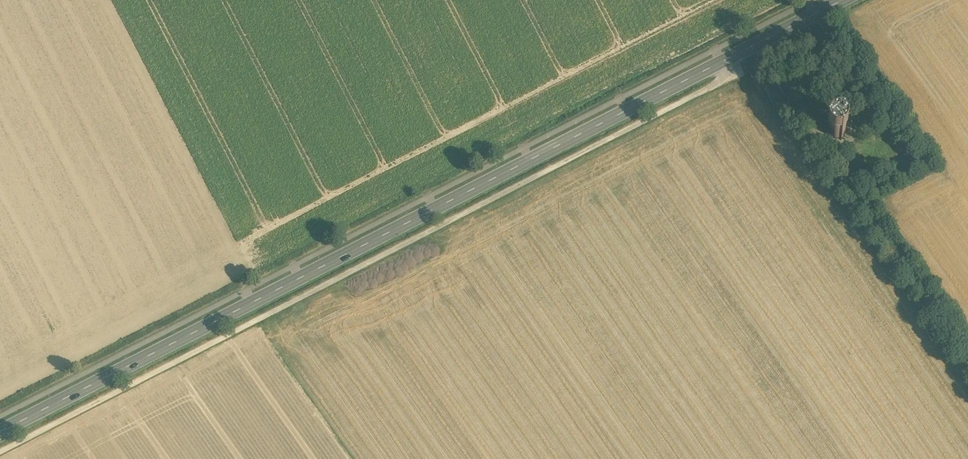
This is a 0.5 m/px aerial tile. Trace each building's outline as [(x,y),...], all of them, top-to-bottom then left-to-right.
[(813,81),(814,79),(813,77),(812,76),(811,75),(809,75),(808,75),(807,76),(806,78),(805,79),(806,81),(807,82),(808,83),(810,83),(811,83),(812,82),(813,81)] [(830,128),(829,131),(827,131),(827,132),(829,132),(830,135),(832,138),(834,139),(837,140),(840,139),(841,141),(843,140),(842,139),(844,136),(845,134),(845,131),(844,128),(842,126),(843,124),(842,123),(841,125),(838,124),(835,124),(832,126),(830,128)]
